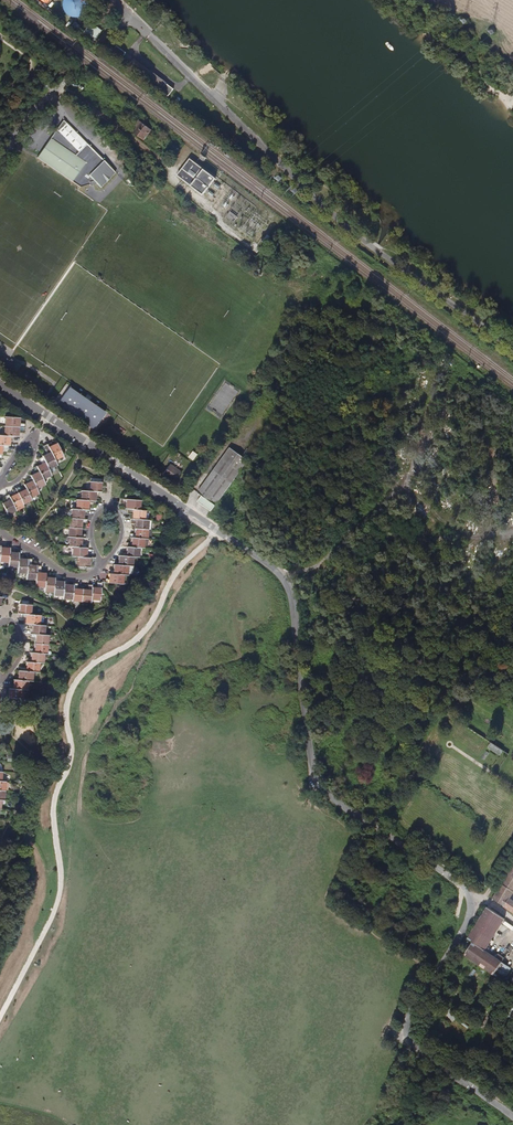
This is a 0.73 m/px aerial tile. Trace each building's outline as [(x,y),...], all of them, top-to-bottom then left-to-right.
[(84,0),(65,0),(65,16),(84,16),(84,0)] [(103,30),(92,22),(83,35),(94,43),(103,30)] [(124,56),(126,51),(117,46),(114,51),(124,56)] [(152,70),(146,78),(169,95),(175,87),(152,70)] [(152,130),(139,120),(134,127),(137,130),(135,133),(144,140),(152,130)] [(93,181),(95,183),(100,188),(115,173),(62,121),(37,157),(79,187),(89,184),(88,182),(93,181)] [(190,159),(178,175),(183,179),(203,195),(216,179),(190,159)] [(10,362),(0,355),(0,365),(9,371),(7,373),(9,375),(11,373),(11,372),(15,365),(10,362)] [(11,372),(11,373),(14,375),(20,367),(16,364),(15,365),(11,372)] [(41,387),(47,380),(31,368),(26,375),(41,387)] [(225,400),(231,402),(238,389),(225,383),(223,386),(230,390),(225,400)] [(65,393),(57,404),(94,429),(102,418),(65,393)] [(19,423),(19,418),(10,417),(6,417),(5,426),(24,427),(25,423),(19,423)] [(24,431),(24,427),(5,426),(4,436),(9,436),(12,436),(13,436),(15,436),(18,436),(18,431),(24,431)] [(5,445),(9,446),(9,440),(12,440),(12,436),(9,436),(4,436),(0,435),(0,445),(5,445)] [(198,501),(212,511),(241,470),(256,449),(240,437),(199,493),(202,495),(198,501)] [(63,455),(61,451),(57,444),(53,446),(51,442),(47,444),(54,460),(63,455)] [(55,466),(57,465),(54,460),(47,444),(43,446),(47,454),(42,457),(50,473),(57,469),(55,466)] [(43,479),(51,475),(50,473),(42,457),(39,458),(42,465),(37,467),(43,479)] [(182,473),(171,465),(163,475),(175,483),(182,473)] [(36,488),(45,484),(43,479),(37,467),(37,466),(33,468),(36,474),(31,476),(31,478),(36,488)] [(100,492),(101,478),(93,477),(91,477),(90,491),(99,492),(100,492)] [(30,482),(24,485),(26,489),(30,497),(39,493),(36,488),(31,478),(28,479),(30,482)] [(23,504),(31,500),(30,497),(26,489),(21,491),(19,487),(15,488),(23,504)] [(14,495),(9,498),(15,510),(16,511),(24,507),(23,504),(15,488),(12,490),(14,495)] [(82,490),(81,500),(95,501),(95,496),(98,496),(99,492),(90,491),(82,490)] [(7,514),(15,510),(9,498),(8,495),(5,496),(7,501),(2,504),(5,511),(7,514)] [(126,503),(126,509),(128,509),(139,510),(140,501),(122,499),(121,503),(126,503)] [(95,505),(95,501),(81,500),(77,500),(76,509),(88,510),(88,504),(95,505)] [(89,514),(89,510),(88,510),(76,509),(72,509),(71,518),(83,519),(83,514),(89,514)] [(144,520),(145,511),(139,510),(128,509),(127,513),(133,514),(132,519),(144,520)] [(87,523),(87,520),(83,519),(71,518),(70,518),(69,527),(81,528),(81,523),(87,523)] [(147,530),(148,520),(144,520),(132,519),(131,519),(131,523),(136,523),(136,529),(147,530)] [(79,533),(80,534),(81,528),(69,527),(68,537),(70,537),(78,537),(79,533)] [(147,538),(147,530),(136,529),(136,534),(130,534),(130,537),(133,538),(147,539),(147,538)] [(81,547),(81,543),(81,538),(78,537),(70,537),(69,546),(73,547),(81,547)] [(148,540),(147,539),(133,538),(132,543),(127,543),(126,547),(127,547),(139,548),(143,548),(143,545),(148,546),(148,540)] [(8,562),(9,553),(9,549),(10,549),(4,548),(4,544),(0,544),(0,547),(0,548),(0,561),(8,562)] [(86,554),(86,548),(81,547),(73,547),(72,556),(79,557),(89,558),(89,554),(86,554)] [(138,557),(139,548),(127,547),(127,553),(127,556),(133,557),(138,557)] [(13,553),(9,553),(8,562),(8,566),(17,567),(18,556),(19,553),(13,553)] [(23,556),(18,556),(17,567),(17,572),(26,573),(27,565),(27,561),(27,560),(22,560),(23,556)] [(132,566),(133,557),(127,556),(121,556),(119,556),(119,561),(118,565),(132,566)] [(88,568),(89,558),(79,557),(78,571),(86,571),(86,567),(88,568)] [(31,566),(27,565),(26,573),(26,579),(35,579),(37,566),(31,566)] [(133,573),(133,566),(132,566),(118,565),(115,565),(114,565),(114,570),(109,569),(109,573),(110,573),(123,574),(127,575),(133,573)] [(41,566),(37,566),(35,579),(35,586),(44,587),(45,578),(45,574),(40,573),(41,566)] [(106,578),(105,583),(115,583),(122,584),(123,574),(110,573),(109,579),(106,578)] [(49,578),(45,578),(44,587),(44,591),(53,592),(54,578),(49,578)] [(53,595),(63,596),(64,585),(64,582),(58,582),(59,578),(54,578),(53,592),(53,595)] [(97,588),(91,588),(91,590),(91,599),(100,600),(101,596),(102,582),(97,582),(97,588)] [(77,589),(77,583),(73,583),(73,585),(72,599),(72,601),(81,601),(82,590),(77,589)] [(68,585),(64,585),(63,596),(63,598),(72,599),(73,585),(68,585)] [(91,590),(87,590),(82,590),(81,601),(90,602),(91,599),(91,590)] [(21,600),(20,614),(26,614),(30,615),(31,603),(28,603),(29,601),(21,600)] [(26,614),(26,618),(26,624),(28,624),(39,625),(40,615),(30,615),(26,614)] [(33,629),(32,634),(44,635),(45,625),(39,625),(28,624),(28,628),(33,629)] [(36,638),(36,644),(47,645),(48,635),(44,635),(32,634),(31,634),(31,638),(36,638)] [(30,649),(30,653),(32,653),(44,654),(47,654),(47,645),(36,644),(35,649),(30,649)] [(26,658),(26,662),(27,662),(39,663),(43,663),(44,654),(32,653),(32,658),(26,658)] [(19,667),(19,671),(33,672),(38,672),(39,663),(27,662),(27,667),(20,667),(19,667)] [(19,676),(19,680),(28,681),(32,681),(33,672),(19,671),(19,676)] [(10,685),(10,689),(23,690),(27,690),(28,681),(19,680),(15,680),(14,680),(14,685),(10,685)] [(22,699),(23,690),(10,689),(9,689),(9,694),(6,694),(5,698),(13,698),(12,703),(16,705),(17,699),(22,699)] [(501,754),(504,748),(491,742),(488,748),(501,754)] [(8,782),(1,781),(0,781),(0,791),(4,791),(7,791),(8,782)] [(492,899),(512,912),(512,900),(510,898),(512,893),(512,866),(492,899)] [(472,942),(485,951),(505,918),(487,907),(467,939),(472,942)] [(495,957),(485,951),(472,942),(464,955),(494,975),(501,964),(502,962),(504,958),(498,954),(495,957)] [(509,970),(501,964),(494,975),(502,980),(509,970)] [(417,1067),(435,1078),(438,1073),(421,1061),(417,1067)] [(400,1124),(406,1115),(395,1108),(388,1117),(400,1124)]
